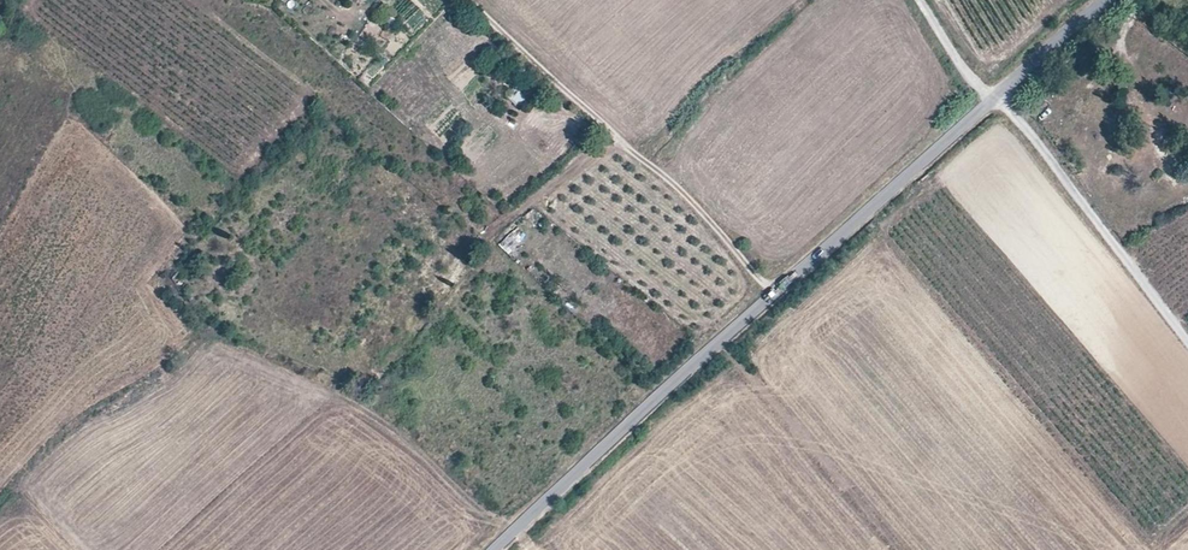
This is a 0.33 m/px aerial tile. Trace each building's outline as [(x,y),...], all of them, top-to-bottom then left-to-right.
[(392,28),(397,21),(388,14),(382,22),(392,28)] [(517,107),(526,99),(519,90),(509,99),(517,107)] [(516,228),(499,245),(508,255),(526,238),(516,228)]
